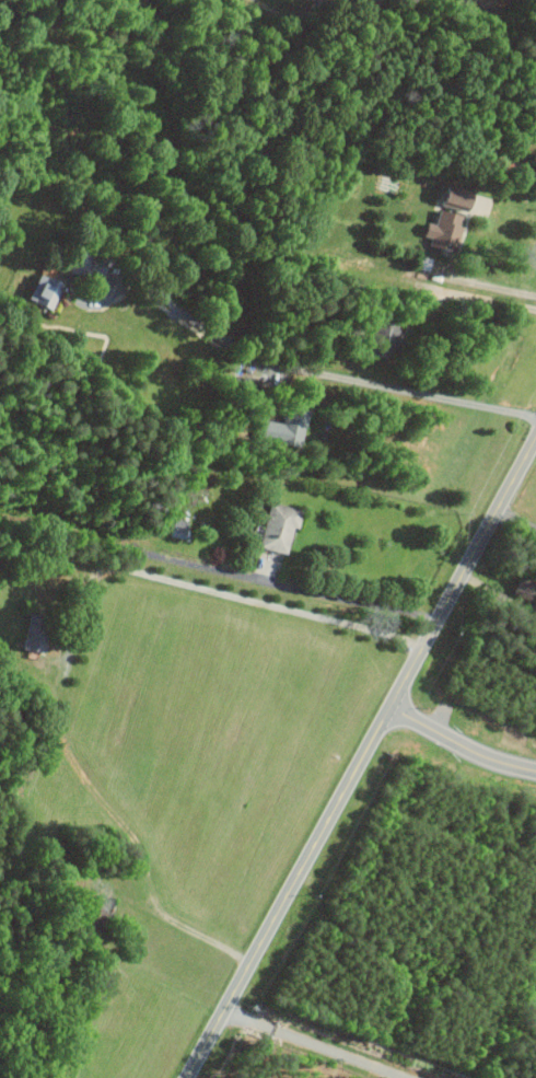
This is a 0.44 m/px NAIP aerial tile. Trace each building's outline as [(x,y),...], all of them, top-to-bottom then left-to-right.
[(460,194),(431,189),(428,203),(457,208),(460,194)] [(430,224),(419,222),(416,234),(427,237),(425,244),(452,250),(460,215),(433,209),(430,224)] [(108,275),(108,265),(114,266),(114,257),(84,256),(84,261),(72,260),(71,274),(108,275)] [(53,309),(64,282),(39,272),(28,299),(53,309)] [(302,449),(312,411),(289,404),(283,424),(264,419),(259,437),(302,449)] [(295,528),(301,529),(305,508),(273,503),(265,549),(290,554),(295,528)] [(48,652),(52,615),(31,613),(27,650),(48,652)]
